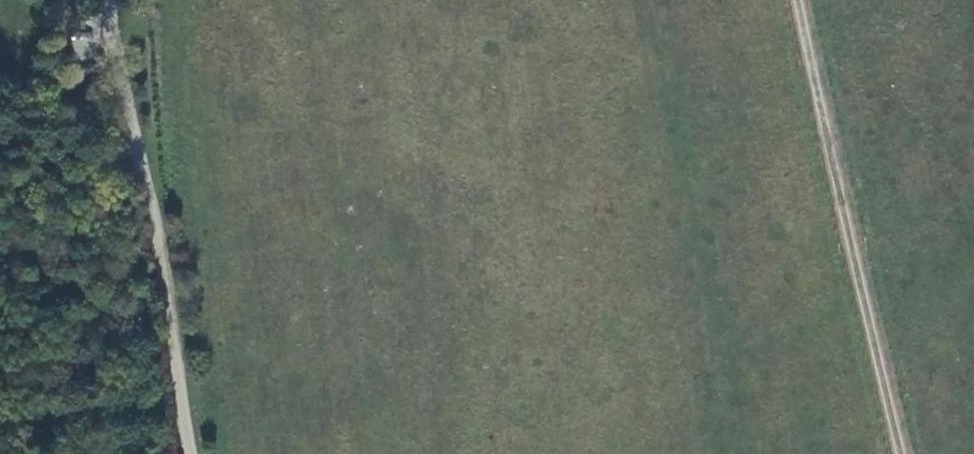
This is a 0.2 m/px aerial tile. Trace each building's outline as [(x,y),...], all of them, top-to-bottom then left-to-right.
[(90,33),(73,36),(77,59),(94,56),(90,33)]
